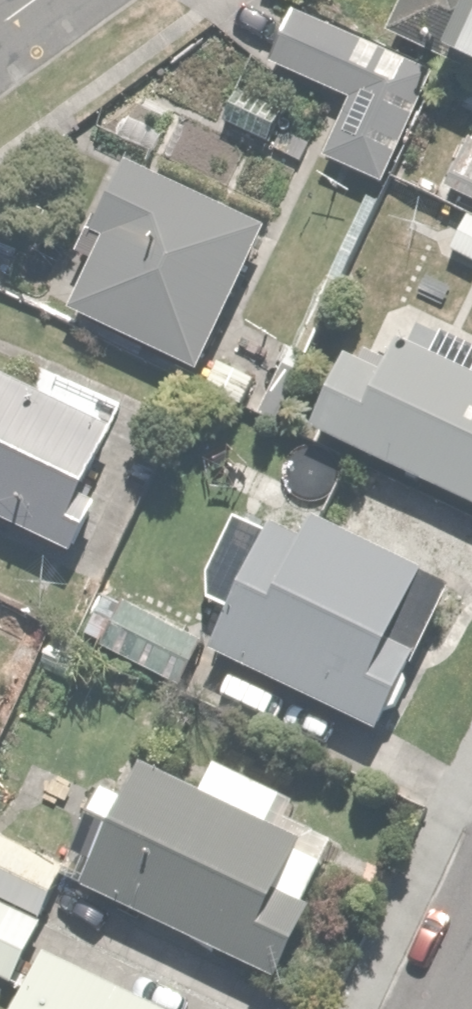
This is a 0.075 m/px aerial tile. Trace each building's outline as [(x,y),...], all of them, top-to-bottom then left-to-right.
[(388,27),(471,67),(471,0),(401,0),(388,27)] [(393,49),(292,9),(268,69),(349,102),(326,159),(385,182),(420,94),(381,78),(393,49)] [(471,130),(445,182),(471,195),(471,131),(471,130)] [(133,160),(123,155),(83,243),(93,248),(69,302),(208,365),(272,223),(133,160)] [(318,427),(471,502),(471,376),(406,344),(397,364),(358,345),(318,427)] [(27,380),(0,367),(0,514),(80,551),(136,430),(115,421),(123,403),(35,362),(27,380)] [(279,518),(214,645),(372,727),(448,578),(318,512),(307,533),(279,518)] [(203,637),(136,599),(110,644),(176,683),(203,637)] [(128,792),(109,783),(67,873),(78,878),(283,975),(342,849),(285,822),(295,801),(210,762),(197,789),(141,763),(128,792)] [(0,790),(0,809),(8,794),(0,790)] [(6,980),(65,872),(0,836),(0,976),(6,980)] [(48,950),(20,1008),(173,1008),(48,950)]
